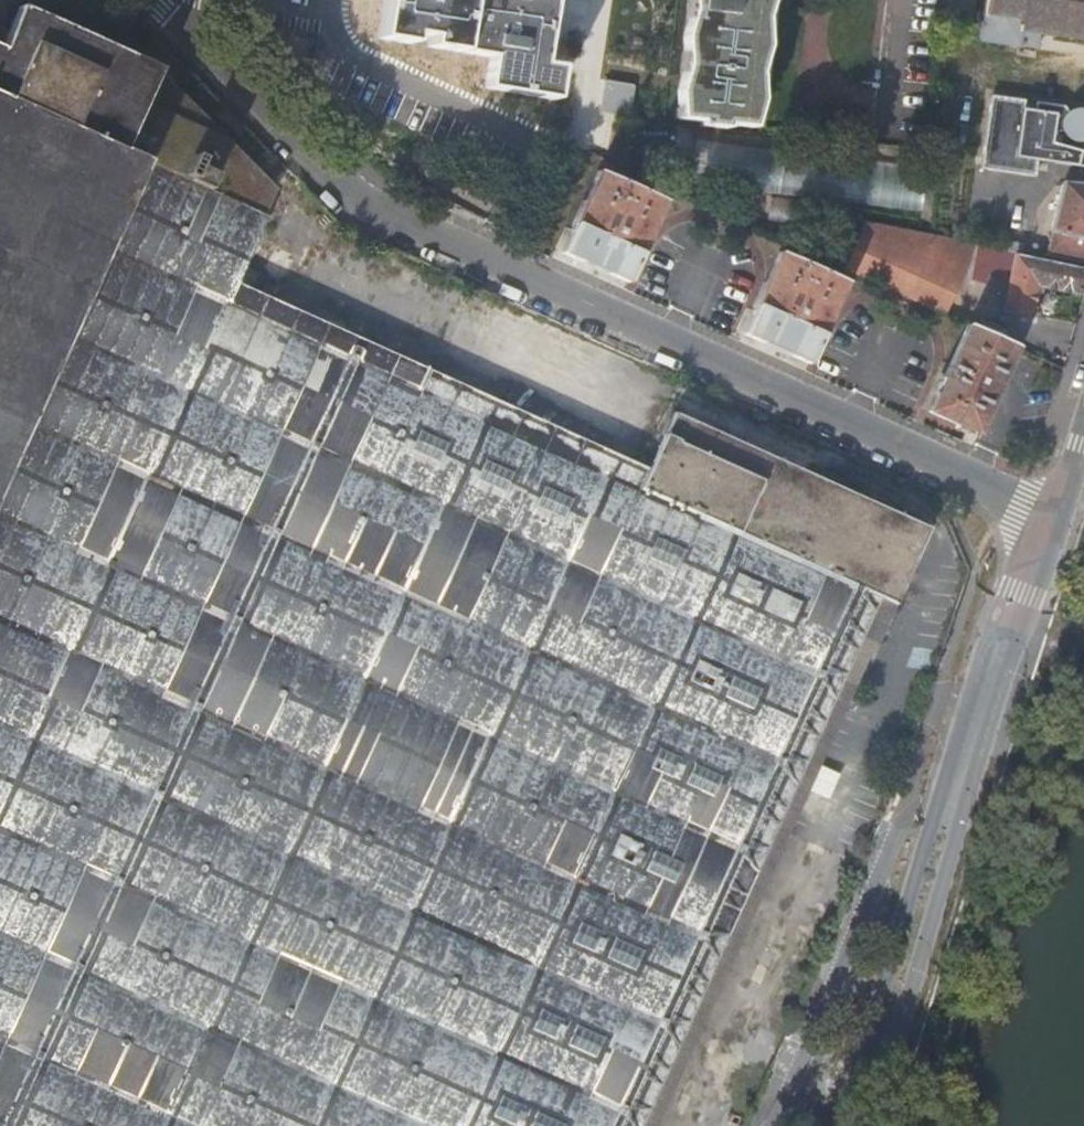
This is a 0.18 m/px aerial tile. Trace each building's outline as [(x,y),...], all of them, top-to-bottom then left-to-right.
[(489,89),(555,98),(560,71),(541,68),(545,46),(552,0),(521,0),(521,1),(513,0),(387,0),(380,38),(412,44),(415,33),(431,36),(430,47),(493,57),(489,89)] [(694,13),(685,40),(687,68),(678,93),(680,124),(704,126),(704,131),(730,134),(730,129),(757,133),(758,128),(761,118),(764,105),(762,77),(771,49),(768,21),(775,0),(693,0),(694,13)] [(983,17),(984,17),(1019,21),(1018,31),(1040,34),(1041,34),(1041,31),(1053,32),(1052,36),(1056,36),(1057,33),(1070,35),(1070,38),(1073,39),(1074,35),(1083,37),(1083,0),(985,0),(983,17)] [(0,49),(0,1125),(642,1125),(881,597),(897,603),(931,527),(674,413),(648,471),(231,287),(276,182),(158,65),(20,5),(0,49)] [(1019,21),(984,17),(980,41),(1016,47),(1018,31),(1019,21)] [(1038,49),(1040,34),(1018,31),(1016,47),(1020,47),(1020,46),(1038,49)] [(608,77),(603,109),(631,114),(637,82),(608,77)] [(1038,162),(1018,159),(1026,111),(1026,103),(993,96),(983,169),(1037,177),(1038,162)] [(1037,103),(1036,113),(1026,111),(1018,159),(1038,162),(1083,168),(1083,111),(1037,103)] [(931,182),(862,172),(858,202),(927,211),(931,182)] [(667,206),(597,173),(560,259),(630,290),(667,206)] [(1063,181),(1045,255),(1083,265),(1083,183),(1063,181)] [(866,223),(844,269),(946,315),(977,246),(950,240),(949,241),(866,223)] [(1011,233),(1006,252),(1015,254),(1024,256),(1028,237),(1011,233)] [(1083,294),(1083,269),(1038,259),(1038,258),(1024,256),(1015,254),(1003,309),(1030,315),(1036,285),(1083,294)] [(850,289),(780,258),(741,338),(814,371),(850,289)] [(974,432),(1013,345),(967,324),(929,412),(974,432)]
